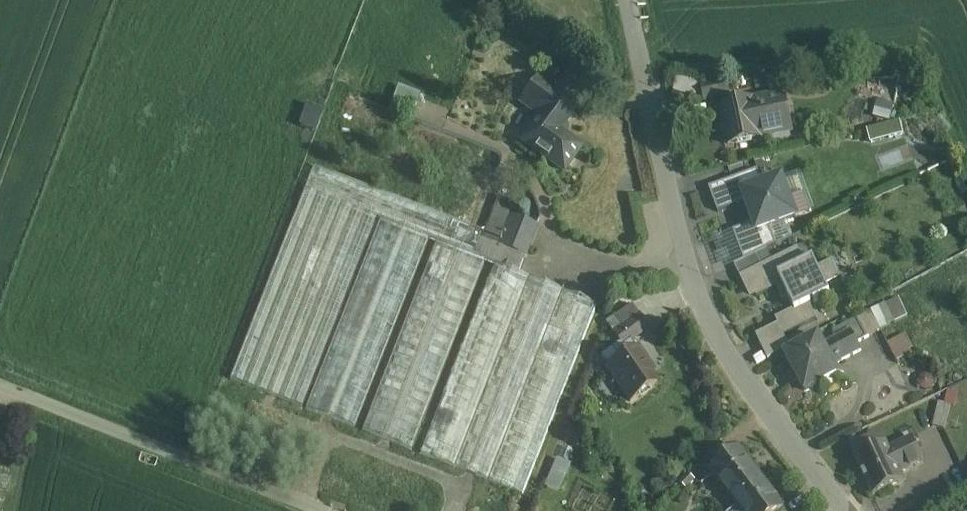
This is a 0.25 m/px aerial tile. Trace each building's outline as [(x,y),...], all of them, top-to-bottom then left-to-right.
[(596,79),(577,65),(570,75),(589,89),(596,79)] [(569,78),(556,95),(538,82),(522,105),(523,106),(524,104),(544,118),(526,143),(523,141),(522,143),(563,172),(579,149),(558,133),(588,91),(569,78)] [(727,82),(702,87),(705,101),(730,95),(727,82)] [(700,89),(690,87),(686,99),(696,102),(700,89)] [(419,97),(397,88),(390,107),(396,110),(412,116),(419,97)] [(306,108),(279,97),(270,121),(297,132),(301,122),(306,108)] [(779,98),(785,126),(790,125),(784,97),(779,98)] [(779,98),(754,103),(762,139),(792,133),(790,125),(785,126),(779,98)] [(324,106),(309,100),(306,108),(301,122),(316,128),(324,106)] [(754,103),(721,110),(725,131),(733,129),(736,145),(762,139),(754,103)] [(908,123),(875,127),(877,141),(910,136),(908,123)] [(379,219),(430,238),(436,241),(486,260),(493,263),(518,273),(524,256),(480,239),(483,232),(314,166),(305,190),(377,218),(379,219)] [(758,171),(709,189),(718,213),(746,202),(743,194),(764,186),(758,171)] [(764,186),(743,194),(746,202),(754,224),(758,232),(770,227),(796,218),(781,179),(764,186)] [(377,218),(305,190),(230,380),(305,409),(377,218)] [(430,238),(379,219),(308,410),(358,429),(430,238)] [(776,245),(770,227),(758,232),(754,224),(733,232),(744,260),(776,245)] [(486,260),(436,241),(363,432),(412,450),(486,260)] [(798,249),(746,274),(746,275),(747,275),(756,295),(757,297),(783,285),(778,276),(805,263),(798,249)] [(805,263),(778,276),(783,285),(794,309),(795,311),(810,304),(830,294),(826,285),(818,268),(813,259),(805,263)] [(831,262),(818,268),(826,285),(836,280),(839,279),(841,278),(839,275),(833,264),(834,263),(832,260),(830,261),(831,262)] [(518,273),(493,263),(419,453),(426,456),(449,465),(523,494),(536,461),(598,304),(549,285),(533,279),(518,273)] [(876,306),(882,326),(911,316),(905,297),(876,306)] [(632,304),(615,316),(621,325),(638,313),(632,304)] [(810,304),(795,311),(794,309),(775,318),(778,324),(783,335),(817,319),(810,304)] [(872,311),(857,318),(867,337),(881,330),(872,311)] [(622,326),(614,332),(621,342),(623,345),(632,339),(648,327),(639,314),(622,326)] [(615,316),(606,322),(614,332),(622,326),(621,325),(615,316)] [(857,318),(833,331),(837,338),(851,330),(857,342),(867,337),(857,318)] [(789,347),(783,335),(778,324),(757,334),(767,357),(789,347)] [(837,338),(823,345),(834,366),(861,349),(857,342),(851,330),(837,338)] [(893,340),(902,358),(919,350),(911,331),(893,340)] [(818,336),(786,353),(806,389),(837,372),(834,366),(823,345),(818,336)] [(621,342),(601,356),(609,368),(637,347),(632,339),(623,345),(621,342)] [(609,368),(608,368),(630,400),(657,381),(651,372),(654,370),(638,347),(637,347),(609,368)] [(964,407),(948,403),(940,432),(955,436),(964,407)] [(923,460),(911,435),(888,446),(900,472),(923,460)] [(885,441),(855,456),(873,494),(903,479),(900,472),(888,446),(885,441)] [(737,502),(764,481),(738,447),(711,468),(737,502)] [(559,455),(549,484),(565,490),(575,460),(559,455)] [(737,502),(744,510),(776,510),(783,506),(764,481),(737,502)]
